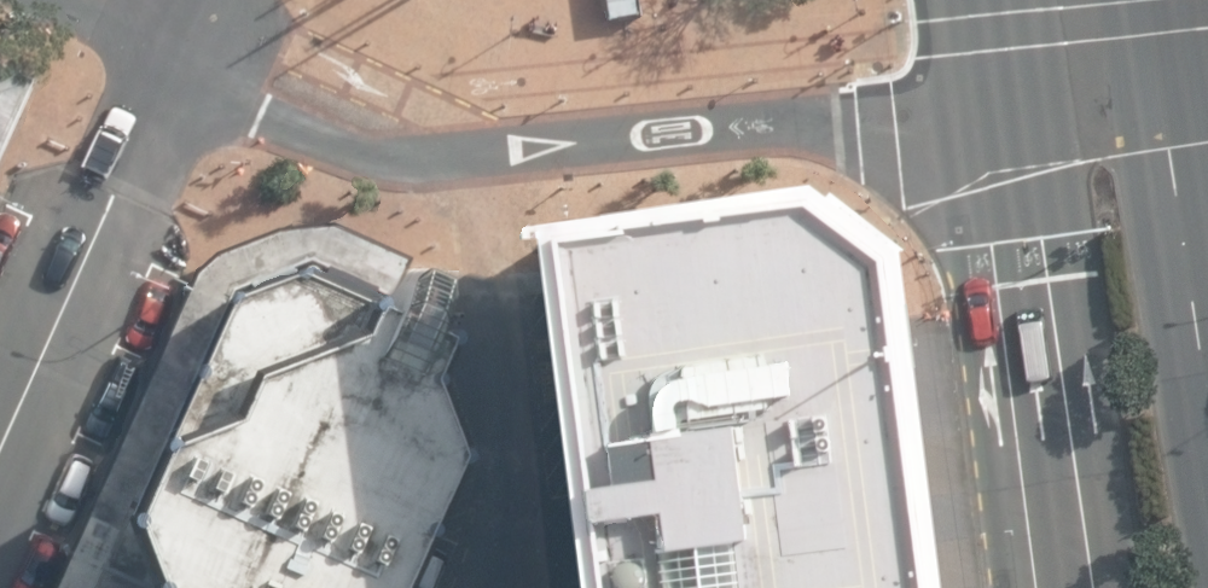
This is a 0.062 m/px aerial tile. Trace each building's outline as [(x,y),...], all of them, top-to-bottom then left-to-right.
[(804,180),(593,206),(593,211),(526,220),(573,587),(937,587),(892,246),(804,180)] [(134,587),(415,587),(475,438),(419,298),(308,261),(239,299),(109,577),(134,587)] [(109,577),(104,587),(134,587),(109,577)]
